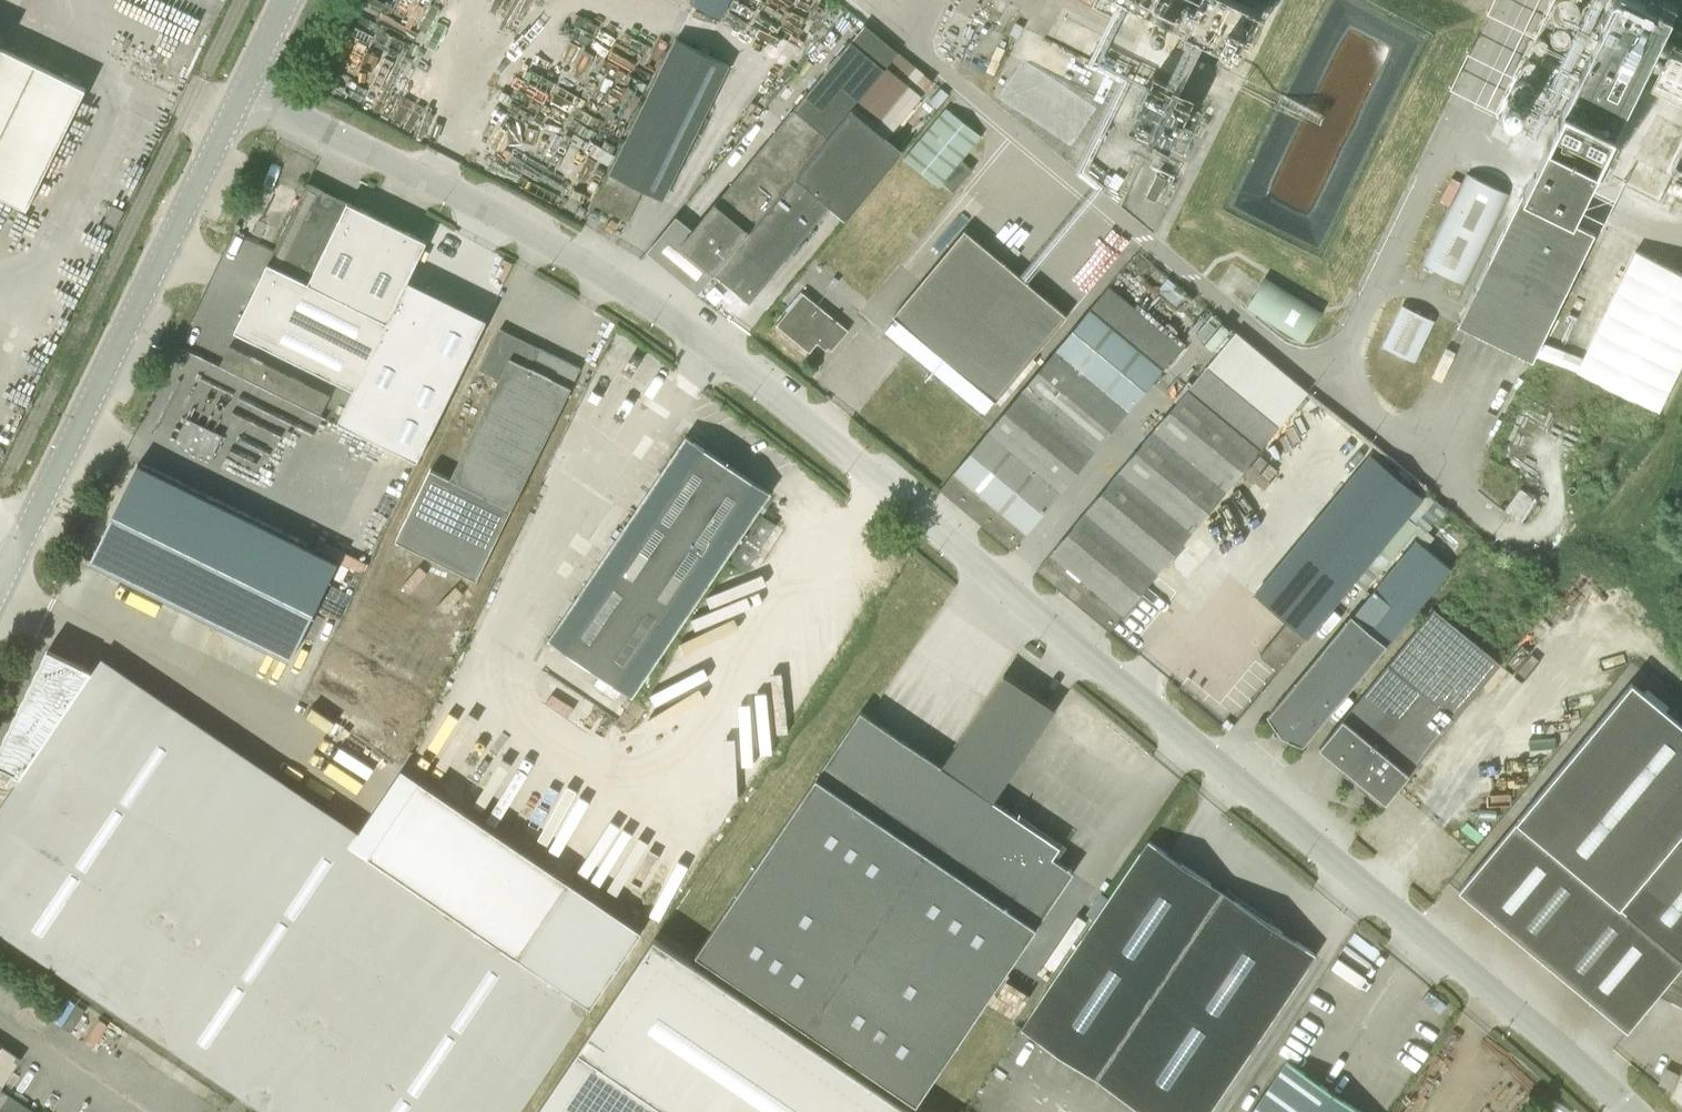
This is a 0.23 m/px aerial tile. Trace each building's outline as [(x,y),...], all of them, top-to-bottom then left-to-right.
[(693,2),(726,16),(734,0),(695,0),(693,2)] [(1249,26),(1253,0),(1158,0),(1160,12),(1249,26)] [(1571,219),(1670,17),(1636,0),(1614,0),(1520,194),(1571,219)] [(1669,34),(1681,40),(1681,23),(1676,20),(1669,34)] [(1010,34),(1018,38),(1023,26),(1015,23),(1010,34)] [(680,245),(715,274),(896,51),(864,24),(680,245)] [(663,200),(730,65),(677,39),(595,205),(628,221),(643,190),(663,200)] [(28,209),(40,183),(34,180),(80,86),(1,48),(2,44),(0,43),(0,195),(28,209)] [(896,51),(715,274),(749,303),(830,206),(846,219),(903,151),(887,138),(933,82),(896,51)] [(1150,90),(1125,144),(1167,164),(1192,109),(1150,90)] [(903,158),(939,187),(982,137),(946,108),(903,158)] [(944,183),(954,191),(973,169),(963,161),(944,183)] [(1422,264),(1466,285),(1510,195),(1466,173),(1422,264)] [(268,262),(308,282),(348,202),(308,182),(268,262)] [(1455,325),(1530,362),(1593,234),(1518,198),(1455,325)] [(348,202),(308,282),(268,262),(236,331),(356,389),(407,280),(427,241),(348,202)] [(104,221),(116,227),(124,210),(112,204),(104,221)] [(958,370),(1030,285),(1026,282),(1019,276),(965,230),(921,282),(893,316),(920,338),(958,370)] [(1582,368),(1666,405),(1681,370),(1681,263),(1637,243),(1582,368)] [(1302,345),(1320,316),(1262,278),(1244,308),(1302,345)] [(487,319),(407,280),(356,389),(435,429),(487,319)] [(848,330),(802,292),(776,325),(809,353),(817,343),(826,350),(828,348),(831,351),(848,330)] [(1402,305),(1383,346),(1414,361),(1434,320),(1402,305)] [(1091,307),(939,490),(1012,550),(1163,367),(1091,307)] [(500,328),(479,370),(498,379),(449,479),(433,471),(400,540),(478,579),(511,509),(571,388),(580,368),(500,328)] [(1122,468),(1088,509),(1053,551),(1050,553),(1036,570),(1074,602),(1109,631),(1124,614),(1126,612),(1161,569),(1195,529),(1229,487),(1261,449),(1310,390),(1236,330),(1188,388),(1156,427),(1122,468)] [(229,346),(219,365),(321,415),(330,396),(229,346)] [(321,415),(219,365),(218,364),(177,447),(333,523),(374,441),(321,415)] [(686,436),(547,640),(633,697),(771,493),(686,436)] [(1371,456),(1255,594),(1287,622),(1259,656),(1278,672),(1421,498),(1371,456)] [(172,554),(183,530),(149,514),(137,538),(172,554)] [(1280,736),(1301,746),(1333,708),(1451,567),(1417,540),(1353,617),(1351,616),(1267,717),(1280,736)] [(1354,609),(1371,589),(1357,577),(1340,598),(1354,609)] [(1433,608),(1315,752),(1382,807),(1501,664),(1433,608)] [(225,759),(93,670),(48,649),(0,747),(0,764),(13,771),(7,779),(9,781),(15,773),(20,777),(0,807),(0,930),(75,980),(268,1111),(518,1111),(589,1007),(386,869),(225,759)] [(1457,891),(1626,1031),(1657,994),(1681,1006),(1681,724),(1648,696),(1645,700),(1628,686),(1520,817),(1519,816),(1457,891)] [(692,951),(916,1103),(1073,872),(1051,857),(1059,846),(942,766),(867,715),(860,710),(692,951)] [(1229,730),(1234,725),(1233,724),(1227,719),(1222,724),(1229,730)] [(1021,1027),(1098,1080),(1225,893),(1147,841),(1021,1027)] [(1098,1080),(1145,1111),(1209,1111),(1315,955),(1225,893),(1098,1080)] [(535,1111),(911,1111),(653,938),(535,1111)] [(1,1089),(21,1059),(0,1044),(0,1088),(1,1089)] [(1253,1111),(1360,1111),(1287,1062),(1253,1111)] [(1666,1068),(1658,1083),(1670,1089),(1677,1074),(1666,1068)] [(1,1089),(0,1088),(0,1111),(35,1111),(1,1089)]
